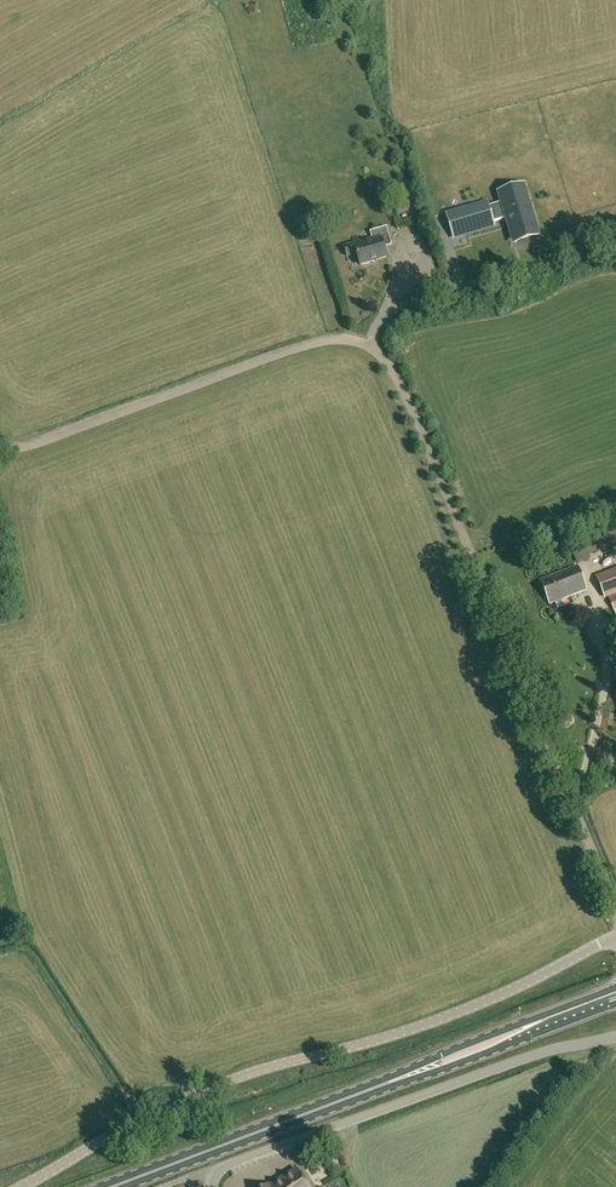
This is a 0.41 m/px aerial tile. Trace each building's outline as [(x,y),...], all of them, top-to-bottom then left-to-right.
[(412,194),(419,191),(415,180),(408,183),(412,194)] [(506,222),(511,239),(539,230),(525,184),(497,192),(500,204),(506,222)] [(446,213),(454,240),(496,227),(495,225),(506,222),(500,204),(489,207),(487,200),(446,213)] [(364,245),(363,241),(344,247),(347,256),(356,254),(360,266),(387,257),(383,242),(390,240),(386,227),(370,232),(373,242),(364,245)] [(591,558),(589,554),(597,551),(594,543),(592,537),(570,546),(577,564),(591,558)] [(578,566),(540,581),(549,605),(587,590),(578,566)] [(605,597),(615,593),(615,570),(597,577),(605,597)] [(267,1186),(308,1186),(298,1171),(288,1177),(286,1174),(267,1186)]
